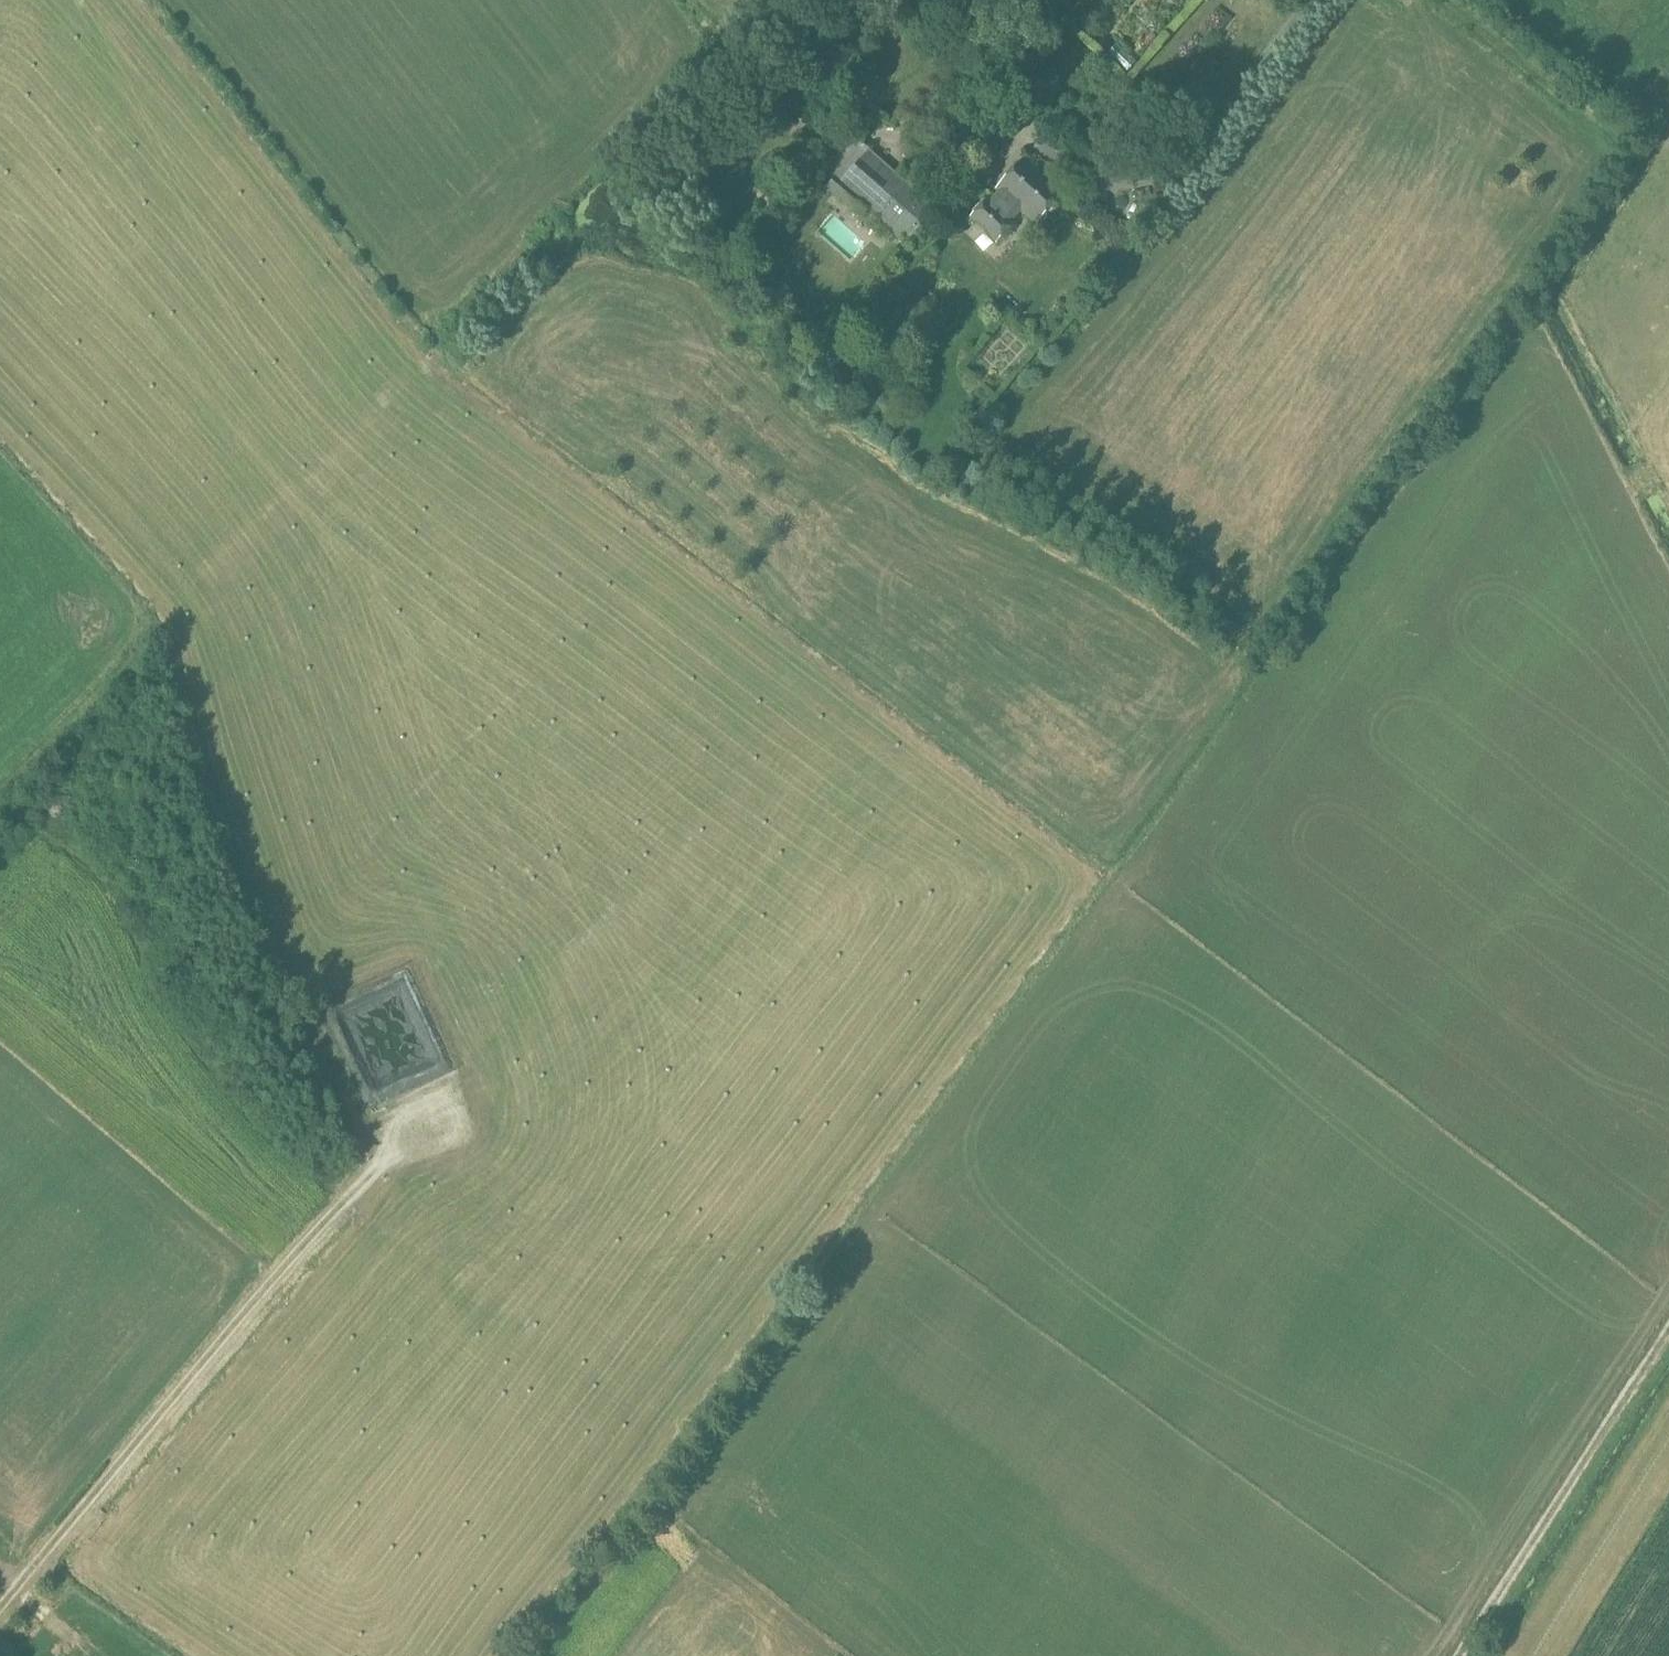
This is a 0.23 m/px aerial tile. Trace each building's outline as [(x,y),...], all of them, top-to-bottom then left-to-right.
[(1124,40),(1111,47),(1124,69),(1136,63),(1124,40)] [(907,240),(934,209),(852,139),(826,171),(907,240)] [(1035,225),(1063,193),(1026,160),(998,190),(998,191),(990,201),(989,199),(971,219),(996,242),(1014,222),(1012,220),(1021,210),(1035,225)] [(839,209),(820,227),(851,260),(870,242),(839,209)]
